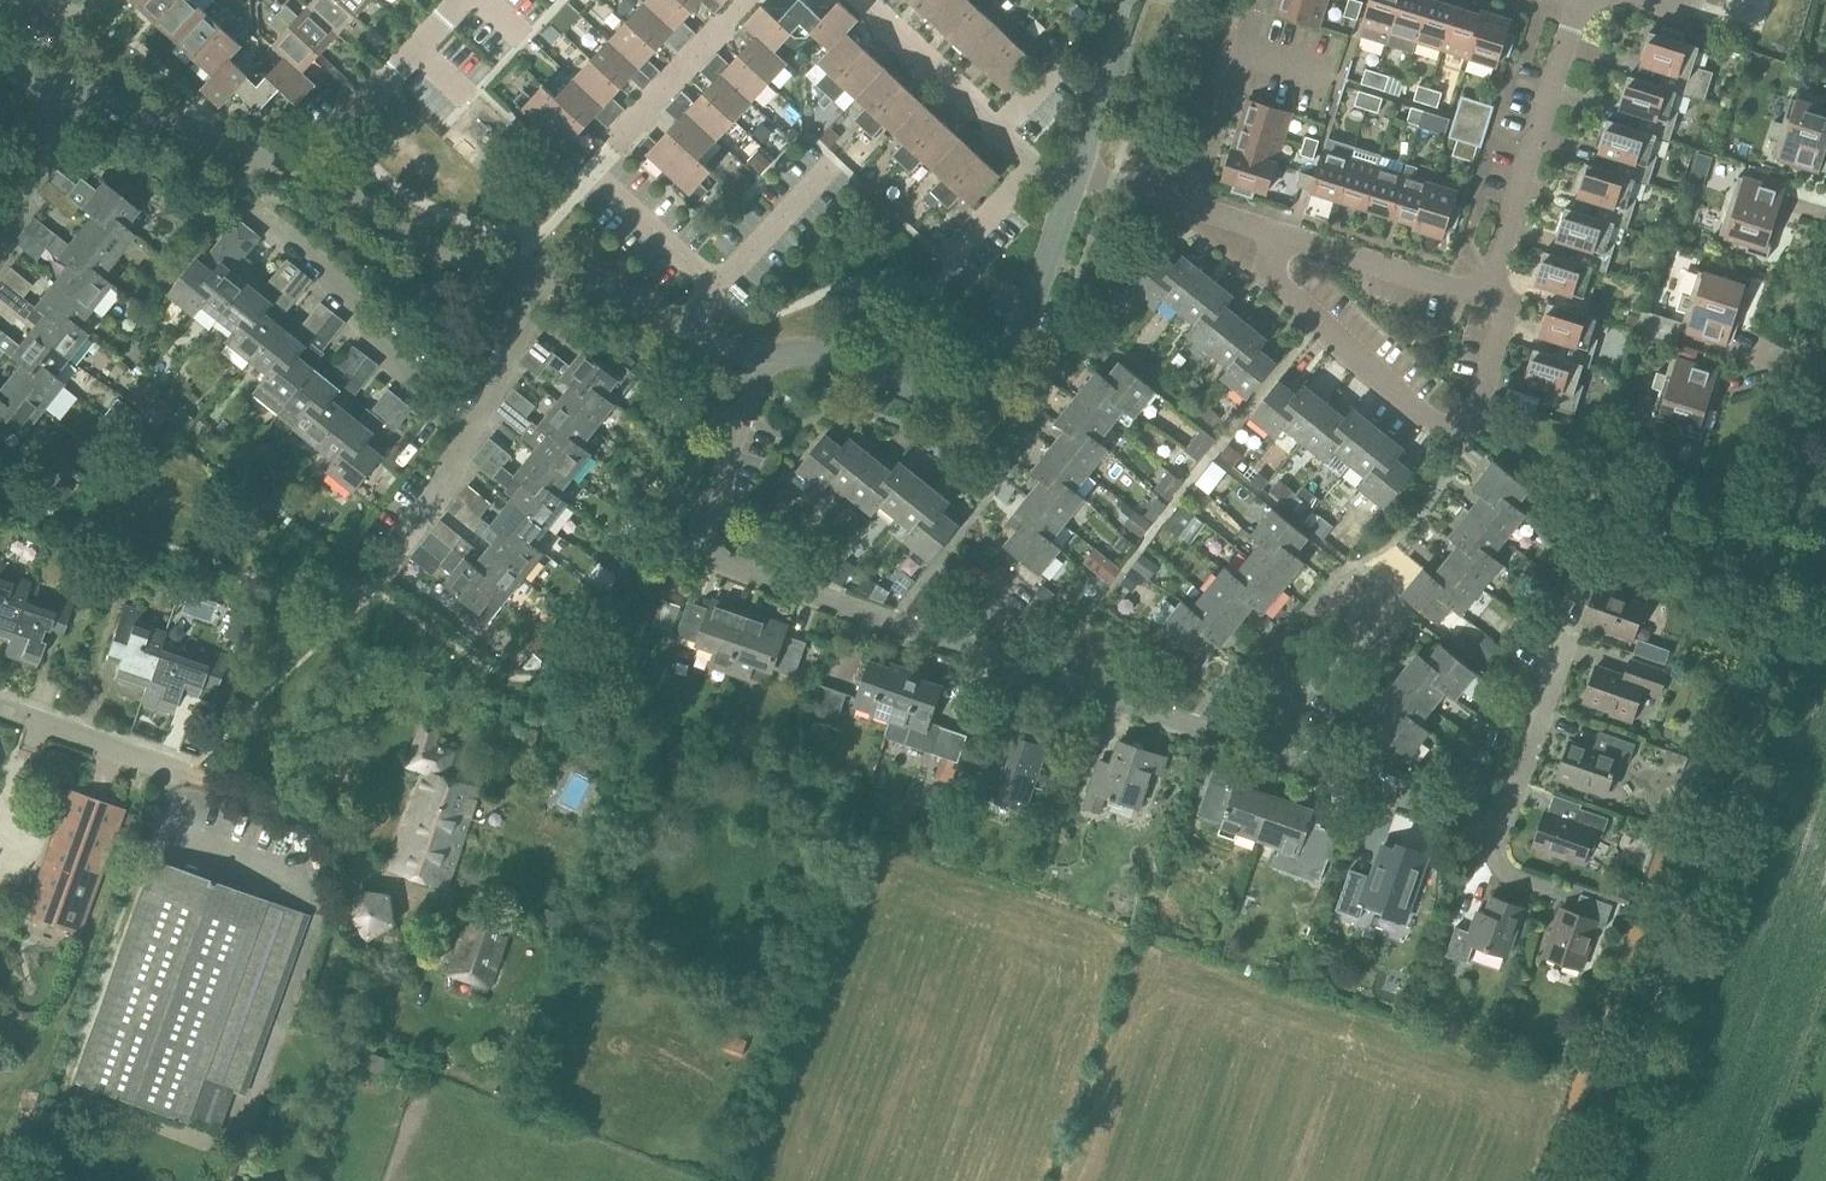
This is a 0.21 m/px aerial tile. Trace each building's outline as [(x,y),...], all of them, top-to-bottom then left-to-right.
[(141,4),(160,22),(180,0),(145,0),(141,4)] [(160,22),(179,40),(206,10),(196,1),(197,0),(180,0),(160,22)] [(206,10),(179,40),(198,57),(236,16),(227,7),(225,10),(215,0),(206,10)] [(309,7),(339,34),(357,15),(341,0),(315,0),(309,7)] [(357,15),(371,0),(341,0),(357,15)] [(683,0),(649,0),(647,2),(690,42),(699,32),(686,20),(695,11),(683,0)] [(695,11),(704,1),(716,13),(726,3),(722,0),(683,0),(695,11)] [(796,31),(795,32),(800,37),(810,36),(814,32),(813,31),(826,17),(807,0),(800,0),(783,19),(796,31)] [(911,0),(930,18),(947,0),(911,0)] [(930,18),(950,36),(984,0),(947,0),(930,18)] [(996,0),(984,0),(950,36),(969,54),(997,24),(988,15),(999,3),(996,0)] [(1279,12),(1322,26),(1330,0),(1283,0),(1279,12)] [(1363,10),(1365,3),(1355,0),(1350,0),(1348,6),(1363,10)] [(1405,0),(1372,0),(1362,35),(1390,44),(1394,33),(1405,0)] [(1418,40),(1421,41),(1433,3),(1424,0),(1405,0),(1394,33),(1390,44),(1415,52),(1418,40)] [(814,32),(832,48),(833,50),(848,33),(861,19),(840,1),(826,17),(813,31),(814,32)] [(629,21),(659,49),(668,39),(682,51),(690,42),(647,2),(629,21)] [(567,3),(551,21),(565,34),(582,16),(567,3)] [(796,31),(783,19),(765,3),(747,22),(778,51),(795,32),(796,31)] [(1446,50),(1459,11),(1433,3),(1421,41),(1446,50)] [(300,16),(288,5),(279,14),(322,53),(339,34),(309,7),(300,16)] [(1363,10),(1348,6),(1345,18),(1359,22),(1363,10)] [(1446,50),(1473,58),(1485,20),(1484,19),(1459,11),(1446,50)] [(1486,13),(1484,19),(1485,20),(1473,58),(1500,67),(1503,55),(1512,57),(1519,37),(1510,34),(1514,22),(1486,13)] [(274,46),(285,55),(286,55),(305,72),(322,53),(279,14),(271,23),(284,35),(274,46)] [(234,35),(245,24),(236,16),(198,57),(216,74),(231,57),(232,58),(244,44),(234,35)] [(659,49),(629,21),(611,41),(654,81),(663,71),(650,59),(659,49)] [(1007,33),(997,24),(969,54),(987,71),(1027,28),(1018,21),(1007,33)] [(738,33),(751,45),(742,54),(773,82),(791,62),(778,51),(747,22),(738,33)] [(1035,36),(1027,28),(987,71),(1008,90),(1035,60),(1023,49),(1035,36)] [(1678,94),(1680,95),(1680,96),(1706,104),(1715,76),(1696,69),(1702,51),(1685,45),(1687,37),(1667,30),(1664,39),(1652,35),(1643,62),(1668,70),(1662,89),(1678,94)] [(819,62),(829,71),(817,85),(827,93),(866,50),(848,33),(833,50),(832,48),(819,62)] [(594,60),(624,88),(633,78),(646,90),(654,81),(611,41),(594,60)] [(886,68),(866,50),(827,93),(836,102),(848,89),(858,98),(886,68)] [(734,63),(720,51),(711,61),(755,101),(773,82),(742,54),(734,63)] [(267,75),(281,87),(298,103),(317,82),(305,72),(286,55),(285,55),(268,74),(267,75)] [(231,57),(216,74),(204,87),(224,105),(239,89),(238,89),(250,74),(232,58),(231,57)] [(624,88),(594,60),(576,79),(619,119),(628,109),(615,97),(624,88)] [(702,71),(714,83),(706,92),(737,121),(755,101),(711,61),(702,71)] [(858,98),(867,107),(855,120),(865,129),(905,86),(886,68),(858,98)] [(250,74),(238,89),(239,89),(261,109),(281,87),(267,75),(268,74),(265,70),(253,70),(250,74)] [(1376,89),(1381,74),(1367,70),(1362,85),(1376,89)] [(1381,74),(1376,89),(1387,93),(1392,77),(1381,74)] [(1631,78),(1622,106),(1646,114),(1640,132),(1640,133),(1657,138),(1658,136),(1670,140),(1679,112),(1673,110),(1678,94),(1662,89),(1631,78)] [(565,107),(587,127),(597,116),(610,128),(619,119),(576,79),(559,97),(557,99),(565,107)] [(534,98),(525,91),(516,101),(546,128),(565,107),(557,99),(559,97),(546,85),(534,98)] [(924,103),(905,86),(865,129),(874,137),(886,125),(896,134),(924,103)] [(1429,105),(1433,91),(1420,87),(1415,101),(1429,105)] [(698,102),(685,90),(676,99),(720,140),(737,121),(706,92),(698,102)] [(1433,91),(1429,105),(1439,109),(1444,94),(1433,91)] [(1374,96),(1360,92),(1356,107),(1369,111),(1369,109),(1374,96)] [(1374,96),(1369,109),(1369,111),(1380,114),(1385,99),(1374,96)] [(1455,117),(1488,128),(1495,106),(1462,96),(1455,117)] [(670,132),(691,151),(701,160),(702,159),(720,140),(676,99),(667,109),(680,121),(670,132)] [(1252,99),(1250,103),(1244,124),(1286,138),(1294,113),(1252,99)] [(1777,140),(1772,157),(1817,171),(1825,143),(1825,101),(1822,100),(1819,108),(1790,99),(1782,124),(1773,121),(1768,137),(1777,140)] [(896,134),(905,143),(894,156),(903,164),(943,121),(924,103),(896,134)] [(587,127),(565,107),(546,128),(576,156),(585,146),(577,138),(587,127)] [(1427,112),(1413,108),(1408,123),(1422,128),(1422,126),(1427,112)] [(1427,112),(1422,126),(1422,128),(1432,131),(1437,115),(1427,112)] [(1488,128),(1455,117),(1449,138),(1482,148),(1488,128)] [(962,139),(943,121),(903,164),(912,173),(924,160),(934,169),(962,139)] [(1609,122),(1600,149),(1625,157),(1619,176),(1619,177),(1636,182),(1636,180),(1649,184),(1658,155),(1652,154),(1657,138),(1640,133),(1640,132),(1609,122)] [(1244,124),(1235,149),(1278,163),(1286,138),(1244,124)] [(660,143),(651,135),(641,145),(671,173),(691,151),(670,132),(660,143)] [(1315,160),(1321,142),(1307,137),(1301,156),(1315,160)] [(943,178),(932,191),(926,201),(934,209),(942,200),(941,200),(981,156),(962,139),(934,169),(943,178)] [(1327,150),(1318,177),(1314,191),(1340,200),(1354,159),(1353,159),(1357,148),(1329,139),(1325,150),(1327,150)] [(1354,159),(1340,200),(1367,208),(1380,168),(1383,156),(1357,148),(1354,159)] [(1226,178),(1237,182),(1234,190),(1255,197),(1257,188),(1268,192),(1278,163),(1235,149),(1226,178)] [(701,160),(691,151),(671,173),(701,201),(711,190),(703,182),(714,170),(702,159),(701,160)] [(941,200),(942,200),(950,208),(962,196),(972,205),(1001,175),(981,156),(941,200)] [(1406,176),(1393,217),(1418,225),(1419,225),(1432,185),(1415,179),(1418,168),(1409,165),(1406,176)] [(1588,166),(1579,193),(1603,201),(1597,220),(1616,227),(1617,224),(1628,228),(1637,199),(1631,197),(1636,182),(1619,177),(1619,176),(1588,166)] [(1393,217),(1406,176),(1380,168),(1367,208),(1393,217)] [(101,184),(96,190),(81,178),(76,185),(58,170),(48,182),(80,208),(91,217),(104,228),(110,220),(123,230),(124,230),(137,213),(101,184)] [(1318,177),(1303,172),(1299,186),(1314,191),(1318,177)] [(1719,235),(1748,244),(1745,252),(1767,259),(1778,225),(1772,223),(1782,191),(1737,177),(1719,235)] [(80,208),(48,182),(39,192),(71,219),(80,208)] [(1459,193),(1432,185),(1419,225),(1418,225),(1417,229),(1445,238),(1449,226),(1457,228),(1464,208),(1455,206),(1459,193)] [(1576,264),(1594,271),(1607,275),(1616,247),(1610,245),(1616,227),(1597,220),(1566,210),(1557,237),(1582,245),(1576,263),(1576,264)] [(112,263),(77,235),(69,244),(35,217),(23,232),(46,250),(67,267),(80,277),(87,270),(98,280),(100,279),(101,277),(112,263)] [(91,217),(90,219),(77,235),(112,263),(133,237),(124,230),(123,230),(110,220),(104,228),(91,217)] [(197,260),(169,294),(196,315),(196,316),(205,305),(204,305),(214,292),(206,285),(212,278),(214,275),(217,272),(215,271),(245,234),(248,231),(250,227),(238,218),(236,221),(216,245),(210,252),(203,261),(199,258),(197,260)] [(214,292),(204,305),(205,305),(220,318),(249,283),(235,272),(260,241),(263,237),(250,227),(248,231),(245,234),(215,271),(217,272),(214,275),(212,278),(206,285),(214,292)] [(38,261),(46,250),(23,232),(15,242),(38,261)] [(1176,267),(1158,253),(1130,289),(1157,310),(1164,300),(1174,287),(1165,280),(1176,267)] [(1560,289),(1554,307),(1554,308),(1586,318),(1586,317),(1594,291),(1588,289),(1594,271),(1576,264),(1576,263),(1544,253),(1536,281),(1560,289)] [(1165,280),(1174,287),(1164,300),(1180,313),(1209,277),(1184,257),(1176,267),(1165,280)] [(282,292),(301,269),(288,259),(270,282),(282,292)] [(21,301),(24,298),(34,286),(11,267),(0,281),(0,284),(21,301)] [(67,267),(66,268),(53,285),(89,313),(110,287),(100,279),(98,280),(87,270),(80,277),(67,267)] [(314,280),(301,269),(282,292),(274,303),(273,304),(286,314),(314,280)] [(1638,328),(1637,331),(1678,345),(1682,331),(1724,344),(1734,312),(1740,314),(1748,287),(1698,271),(1690,297),(1681,294),(1676,310),(1685,313),(1682,322),(1670,319),(1644,311),(1643,315),(1641,314),(1636,328),(1638,328)] [(1236,298),(1209,277),(1180,313),(1196,326),(1207,313),(1218,321),(1228,308),(1236,298)] [(249,283),(220,318),(236,331),(237,331),(247,319),(255,325),(266,312),(273,304),(274,303),(249,283)] [(32,310),(21,301),(0,284),(0,299),(25,319),(26,318),(35,325),(29,334),(65,362),(86,336),(76,329),(75,330),(62,319),(56,327),(42,317),(32,310)] [(24,298),(21,301),(32,310),(42,317),(56,327),(62,319),(75,330),(76,329),(89,313),(53,285),(35,307),(24,298)] [(321,302),(303,325),(316,335),(334,312),(333,311),(321,302)] [(1558,360),(1584,368),(1584,369),(1590,371),(1599,343),(1593,341),(1599,322),(1586,317),(1586,318),(1554,308),(1554,307),(1548,305),(1539,332),(1564,340),(1558,359),(1558,360)] [(1207,313),(1196,326),(1188,336),(1215,357),(1243,320),(1228,308),(1218,321),(1207,313)] [(236,331),(228,341),(254,361),(282,325),(266,312),(255,325),(247,319),(237,331),(236,331)] [(314,338),(312,339),(323,348),(325,349),(347,322),(334,312),(316,335),(314,338)] [(1631,312),(1627,325),(1636,328),(1641,314),(1631,312)] [(1269,341),(1243,320),(1215,357),(1230,369),(1241,356),(1251,364),(1262,351),(1269,341)] [(282,325),(254,361),(270,375),(271,375),(282,363),(289,368),(299,355),(300,355),(307,345),(294,335),(282,325)] [(19,345),(0,330),(0,352),(3,355),(19,367),(20,366),(32,376),(39,369),(51,379),(52,378),(65,362),(29,334),(19,345)] [(268,377),(255,394),(280,414),(313,373),(314,372),(316,369),(317,369),(311,364),(323,348),(312,339),(307,345),(300,355),(299,355),(289,368),(282,363),(271,375),(270,375),(268,377)] [(620,361),(616,357),(607,369),(584,351),(572,366),(539,339),(528,352),(547,367),(571,386),(583,396),(590,388),(603,398),(604,398),(614,406),(638,376),(630,370),(637,361),(627,353),(620,361)] [(337,369),(350,379),(368,356),(355,346),(337,369)] [(1241,356),(1230,369),(1223,379),(1250,400),(1278,364),(1262,351),(1251,364),(1241,356)] [(1524,378),(1551,386),(1544,406),(1575,416),(1585,388),(1578,386),(1584,369),(1584,368),(1558,360),(1558,359),(1533,351),(1524,378)] [(539,377),(547,367),(528,352),(520,362),(539,377)] [(381,366),(368,356),(350,379),(345,385),(357,395),(381,366)] [(1653,417),(1681,425),(1678,433),(1700,440),(1711,405),(1706,404),(1715,372),(1670,358),(1665,375),(1656,373),(1651,389),(1660,392),(1653,417)] [(1113,400),(1126,410),(1135,418),(1157,391),(1121,362),(1107,379),(1121,390),(1113,400)] [(20,366),(19,367),(5,384),(41,412),(62,386),(52,378),(51,379),(39,369),(32,376),(20,366)] [(313,373),(280,414),(296,427),(297,425),(303,417),(304,418),(315,405),(323,411),(333,398),(334,399),(342,389),(332,381),(317,369),(316,369),(314,372),(313,373)] [(1121,390),(1107,379),(1098,372),(1077,398),(1113,426),(1126,410),(1113,400),(1121,390)] [(1296,395),(1281,382),(1251,418),(1277,439),(1286,429),(1296,416),(1285,407),(1296,395)] [(5,384),(2,388),(0,386),(0,407),(5,411),(0,417),(0,419),(12,429),(11,430),(21,437),(22,435),(41,412),(5,384)] [(1285,407),(1296,416),(1286,429),(1301,441),(1329,407),(1303,385),(1296,395),(1285,407)] [(583,396),(571,386),(558,402),(594,431),(614,406),(604,398),(603,398),(590,388),(583,396)] [(515,387),(503,401),(526,420),(537,406),(515,387)] [(387,391),(372,411),(384,421),(385,422),(402,399),(389,389),(387,391)] [(785,394),(780,408),(793,413),(799,399),(785,394)] [(296,427),(295,427),(321,448),(350,412),(334,399),(333,398),(323,411),(315,405),(304,418),(303,417),(297,425),(296,427)] [(1066,431),(1079,442),(1087,431),(1100,442),(1113,426),(1077,398),(1056,424),(1066,431)] [(402,399),(385,422),(396,431),(414,409),(402,399)] [(547,437),(537,428),(526,420),(503,401),(496,411),(525,434),(522,437),(537,449),(534,452),(570,481),(591,456),(581,447),(580,448),(567,437),(560,445),(547,436),(547,437)] [(547,436),(560,445),(567,437),(580,448),(581,447),(594,431),(558,402),(537,428),(547,437),(547,436)] [(1345,419),(1329,407),(1301,441),(1326,462),(1335,452),(1345,440),(1335,432),(1345,419)] [(350,412),(321,448),(336,460),(337,461),(339,462),(349,450),(356,455),(367,441),(368,442),(376,432),(384,421),(372,411),(368,408),(359,419),(350,412)] [(1223,419),(1210,408),(1202,417),(1216,429),(1223,419)] [(1345,440),(1335,452),(1326,462),(1325,464),(1340,477),(1350,465),(1379,430),(1353,409),(1345,419),(1335,432),(1345,440)] [(11,430),(12,429),(0,419),(0,443),(11,430)] [(175,426),(166,437),(179,447),(188,436),(175,426)] [(1404,451),(1379,430),(1350,465),(1366,478),(1377,466),(1386,473),(1397,460),(1404,451)] [(1079,442),(1066,431),(1052,448),(1088,476),(1110,450),(1100,442),(1087,431),(1079,442)] [(1217,441),(1205,431),(1188,452),(1201,462),(1217,441)] [(825,435),(798,469),(796,471),(823,493),(831,484),(841,470),(830,461),(841,448),(825,435)] [(491,438),(481,451),(502,469),(513,456),(491,438)] [(830,461),(841,470),(831,484),(846,496),(876,460),(849,438),(841,448),(830,461)] [(336,460),(328,470),(356,492),(385,455),(368,442),(367,441),(356,455),(349,450),(339,462),(337,461),(336,460)] [(1234,466),(1243,455),(1230,444),(1221,455),(1234,466)] [(1042,481),(1055,491),(1063,482),(1075,493),(1088,476),(1052,448),(1032,473),(1042,481)] [(513,477),(502,469),(481,451),(473,460),(509,489),(506,492),(513,498),(510,502),(547,531),(568,505),(557,496),(556,498),(542,487),(536,494),(524,485),(513,477)] [(524,485),(536,494),(542,487),(556,498),(557,496),(570,481),(534,452),(513,477),(524,485)] [(892,472),(876,460),(846,496),(872,517),(881,507),(891,494),(881,486),(892,472)] [(1377,466),(1366,478),(1358,488),(1384,510),(1414,474),(1397,460),(1386,473),(1377,466)] [(1483,496),(1496,506),(1503,497),(1516,507),(1530,490),(1494,461),(1473,488),(1483,496)] [(1215,462),(1197,485),(1211,496),(1229,474),(1215,462)] [(881,486),(891,494),(881,507),(896,520),(925,484),(900,463),(892,472),(881,486)] [(1171,501),(1185,483),(1172,474),(1158,491),(1171,501)] [(644,497),(658,509),(668,496),(676,485),(667,478),(660,486),(656,482),(644,497)] [(1282,480),(1272,493),(1284,503),(1294,491),(1282,480)] [(1055,491),(1042,481),(1030,497),(1065,525),(1085,501),(1075,493),(1063,482),(1055,491)] [(951,504),(925,484),(896,520),(912,532),(924,518),(934,526),(944,514),(951,504)] [(490,505),(467,487),(456,501),(479,519),(490,505)] [(1296,492),(1284,505),(1304,521),(1321,501),(1304,487),(1298,494),(1296,492)] [(1496,506),(1483,496),(1470,512),(1506,540),(1526,514),(1516,507),(1503,497),(1496,506)] [(1019,530),(1032,541),(1040,531),(1053,541),(1065,525),(1030,497),(1009,522),(1019,530)] [(471,529),(492,546),(487,552),(522,580),(544,555),(534,547),(533,548),(521,538),(514,546),(501,535),(500,536),(489,527),(479,519),(456,501),(447,511),(470,530),(471,529)] [(501,535),(514,546),(521,538),(533,548),(534,547),(547,531),(510,502),(489,527),(500,536),(501,535)] [(1154,504),(1145,516),(1154,523),(1163,511),(1154,504)] [(1195,516),(1181,506),(1165,526),(1180,537),(1195,516)] [(804,510),(789,524),(795,532),(811,518),(804,510)] [(1262,545),(1275,555),(1282,545),(1295,555),(1308,538),(1273,510),(1252,537),(1262,545)] [(1151,524),(1133,511),(1124,524),(1142,537),(1151,524)] [(1459,546),(1472,556),(1479,547),(1493,557),(1506,540),(1470,512),(1449,538),(1459,546)] [(924,518),(912,532),(904,542),(931,564),(960,528),(944,514),(934,526),(924,518)] [(493,597),(492,598),(493,599),(501,606),(522,580),(487,552),(484,556),(439,521),(430,532),(464,560),(474,568),(473,569),(487,580),(481,587),(493,597)] [(1032,541),(1019,530),(1005,547),(1041,576),(1063,549),(1053,541),(1040,531),(1032,541)] [(443,585),(467,603),(458,614),(480,632),(501,606),(493,599),(492,598),(493,597),(481,587),(487,580),(473,569),(474,568),(464,560),(430,532),(410,558),(432,576),(441,565),(452,574),(443,585)] [(1275,555),(1262,545),(1250,561),(1284,588),(1305,563),(1295,555),(1282,545),(1275,555)] [(1472,556),(1459,546),(1446,562),(1482,590),(1502,565),(1493,557),(1479,547),(1472,556)] [(1096,548),(1085,562),(1110,582),(1121,567),(1096,548)] [(1143,554),(1133,567),(1146,577),(1156,563),(1143,554)] [(1241,597),(1254,607),(1263,615),(1284,588),(1250,561),(1237,577),(1249,587),(1241,597)] [(1446,588),(1439,598),(1452,608),(1462,616),(1482,590),(1446,562),(1434,578),(1446,588)] [(1134,593),(1145,578),(1133,568),(1121,583),(1134,593)] [(1249,587),(1237,577),(1227,568),(1206,594),(1241,623),(1254,607),(1241,597),(1249,587)] [(1434,578),(1423,570),(1402,597),(1438,625),(1452,608),(1439,598),(1446,588),(1434,578)] [(1572,602),(1590,608),(1585,624),(1633,640),(1644,607),(1597,590),(1602,577),(1582,571),(1572,602)] [(7,643),(8,644),(23,602),(24,602),(33,576),(31,576),(26,589),(0,580),(0,641),(7,643)] [(1041,585),(1034,593),(1046,602),(1052,595),(1041,585)] [(1197,631),(1210,641),(1220,649),(1241,623),(1206,594),(1193,610),(1206,620),(1197,631)] [(53,613),(24,602),(23,602),(8,644),(7,643),(2,656),(35,668),(47,633),(61,638),(73,605),(58,600),(53,613)] [(1206,620),(1193,610),(1183,602),(1161,629),(1197,658),(1210,641),(1197,631),(1206,620)] [(698,646),(716,652),(711,667),(731,673),(751,616),(713,603),(710,610),(687,603),(676,637),(699,645),(698,646)] [(111,679),(142,690),(144,691),(158,649),(160,650),(161,645),(169,624),(166,623),(161,637),(133,627),(137,613),(122,608),(110,641),(105,659),(117,663),(111,679)] [(785,628),(751,616),(731,673),(753,681),(758,666),(776,673),(777,672),(794,678),(806,643),(783,636),(785,628)] [(142,690),(137,703),(171,715),(180,689),(192,694),(191,696),(210,703),(226,657),(193,646),(190,655),(161,645),(160,650),(158,649),(144,691),(142,690)] [(1432,682),(1445,693),(1455,701),(1477,674),(1441,646),(1427,662),(1440,673),(1432,682)] [(1440,673),(1427,662),(1418,655),(1397,680),(1432,709),(1445,693),(1432,682),(1440,673)] [(854,707),(875,715),(875,717),(891,722),(909,670),(901,667),(900,673),(870,662),(854,707)] [(1584,704),(1611,713),(1610,715),(1631,723),(1642,691),(1658,697),(1666,674),(1630,662),(1624,678),(1596,668),(1584,704)] [(909,670),(891,722),(886,738),(932,754),(941,728),(942,726),(932,722),(944,687),(915,677),(916,672),(909,670)] [(1377,706),(1386,713),(1399,724),(1407,714),(1420,724),(1432,709),(1397,680),(1377,706)] [(811,713),(838,723),(847,695),(820,686),(811,713)] [(1506,712),(1502,724),(1513,728),(1519,710),(1508,705),(1506,712)] [(1399,724),(1386,713),(1373,730),(1409,759),(1430,733),(1420,724),(1407,714),(1399,724)] [(1029,743),(1006,735),(985,794),(1028,809),(1045,760),(1052,763),(1065,725),(1039,716),(1029,743)] [(424,772),(390,867),(389,870),(448,890),(482,789),(447,777),(455,751),(453,750),(455,743),(439,737),(442,726),(424,720),(408,766),(424,772)] [(969,737),(941,728),(932,754),(932,755),(959,765),(969,737)] [(1593,751),(1571,743),(1557,780),(1605,797),(1618,760),(1629,764),(1635,745),(1599,732),(1593,751)] [(1102,762),(1099,761),(1082,808),(1102,814),(1107,798),(1140,810),(1153,773),(1162,776),(1167,760),(1125,745),(1117,768),(1102,762)] [(1219,836),(1236,842),(1239,835),(1258,842),(1274,797),(1237,784),(1236,787),(1212,779),(1198,817),(1223,825),(1219,836)] [(70,793),(33,897),(27,913),(80,932),(123,812),(70,793)] [(1258,842),(1280,849),(1278,856),(1297,863),(1301,852),(1324,860),(1335,829),(1312,821),(1316,811),(1274,797),(1258,842)] [(1575,824),(1546,814),(1534,847),(1583,865),(1594,835),(1602,838),(1608,820),(1580,810),(1575,824)] [(1336,911),(1361,920),(1365,908),(1403,922),(1426,857),(1418,854),(1419,852),(1400,845),(1398,851),(1385,846),(1373,878),(1351,870),(1336,911)] [(156,862),(76,1083),(188,1123),(218,1134),(233,1093),(237,1094),(302,915),(156,862)] [(416,935),(393,928),(396,926),(396,925),(392,897),(391,896),(391,895),(363,891),(362,891),(360,892),(348,918),(347,919),(348,920),(368,940),(369,941),(371,941),(387,931),(381,952),(408,960),(416,935)] [(1574,914),(1561,909),(1544,958),(1580,971),(1596,927),(1603,930),(1612,906),(1581,895),(1574,914)] [(1472,934),(1457,929),(1447,958),(1468,965),(1474,947),(1506,958),(1523,910),(1492,900),(1486,916),(1479,914),(1472,934)] [(559,930),(565,915),(545,908),(539,923),(559,930)] [(455,978),(469,984),(481,989),(490,989),(493,988),(495,984),(514,929),(514,926),(469,911),(467,915),(451,961),(447,974),(455,978)]
